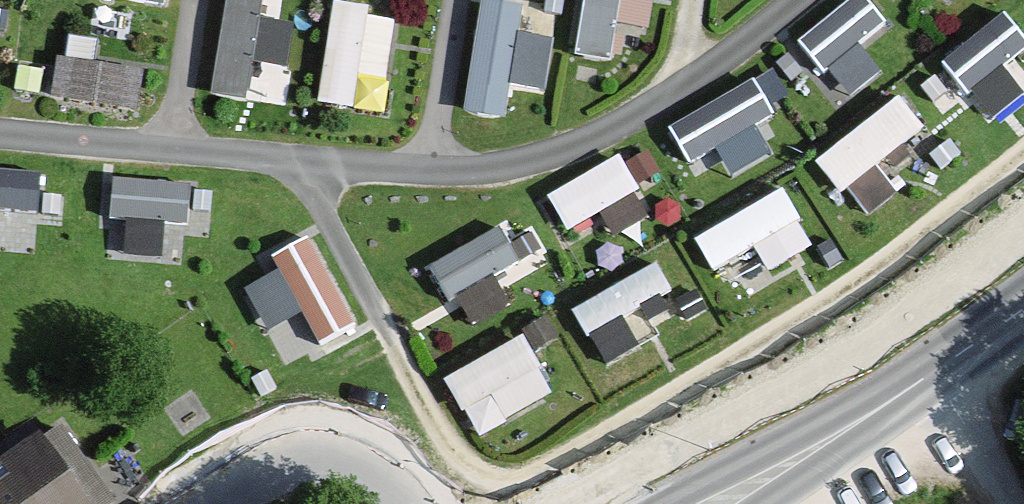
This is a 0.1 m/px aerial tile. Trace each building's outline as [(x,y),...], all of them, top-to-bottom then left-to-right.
[(288,93),(300,14),(266,9),(267,0),(228,0),(216,83),(288,93)] [(392,100),(397,1),(382,0),(332,0),(327,97),(392,100)] [(527,26),(529,0),(480,0),(472,101),(512,104),(515,74),(553,77),(557,29),(527,26)] [(581,45),(616,50),(621,11),(654,16),(656,0),(587,0),(581,45)] [(868,38),(897,16),(884,0),(843,0),(806,29),(853,87),(887,61),(868,38)] [(1023,88),(1023,81),(1008,55),(1023,45),(1023,20),(1014,4),(948,45),(989,110),(1023,88)] [(61,49),(58,94),(144,100),(148,56),(61,49)] [(756,73),(674,111),(697,161),(726,147),(734,164),(788,139),(756,73)] [(905,180),(885,155),(933,118),(907,84),(822,150),(868,209),(905,180)] [(571,220),(646,184),(627,146),(553,182),(571,220)] [(2,237),(5,200),(44,203),(47,160),(0,157),(0,237),(2,237)] [(129,241),(167,243),(169,212),(195,214),(197,172),(115,167),(113,207),(131,208),(129,241)] [(763,235),(774,258),(818,238),(791,181),(699,223),(715,257),(763,235)] [(509,214),(432,254),(451,289),(527,250),(509,214)] [(629,302),(677,281),(667,257),(580,294),(606,355),(644,338),(629,302)] [(535,329),(452,363),(477,424),(560,389),(535,329)] [(55,435),(0,472),(0,503),(101,503),(55,435)]
